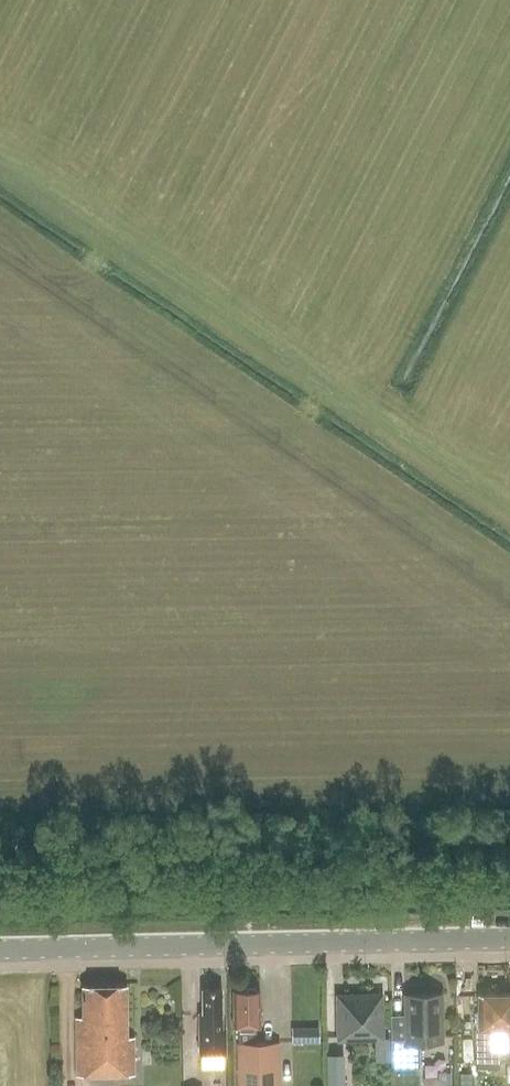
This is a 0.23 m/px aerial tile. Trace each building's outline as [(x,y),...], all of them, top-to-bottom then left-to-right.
[(128,1037),(127,985),(83,985),(83,1017),(77,1017),(78,1076),(135,1075),(135,1037),(128,1037)] [(200,1013),(200,1029),(200,1055),(226,1055),(226,1027),(222,1027),(222,989),(203,989),(203,1013),(200,1013)] [(279,1042),(258,1042),(258,1028),(262,1027),(261,991),(234,991),(234,1028),(239,1028),(239,1085),(280,1085),(279,1042)] [(405,995),(406,1040),(392,1040),(393,1069),(421,1068),(421,1041),(444,1041),(443,994),(405,995)] [(479,994),(480,1030),(489,1030),(489,1050),(500,1050),(500,1060),(509,1060),(509,994),(479,994)] [(340,997),(341,1039),(383,1038),(382,996),(340,997)] [(321,1042),(320,1027),(292,1027),(292,1042),(321,1042)] [(355,1063),(334,1063),(334,1085),(355,1085),(355,1063)]
